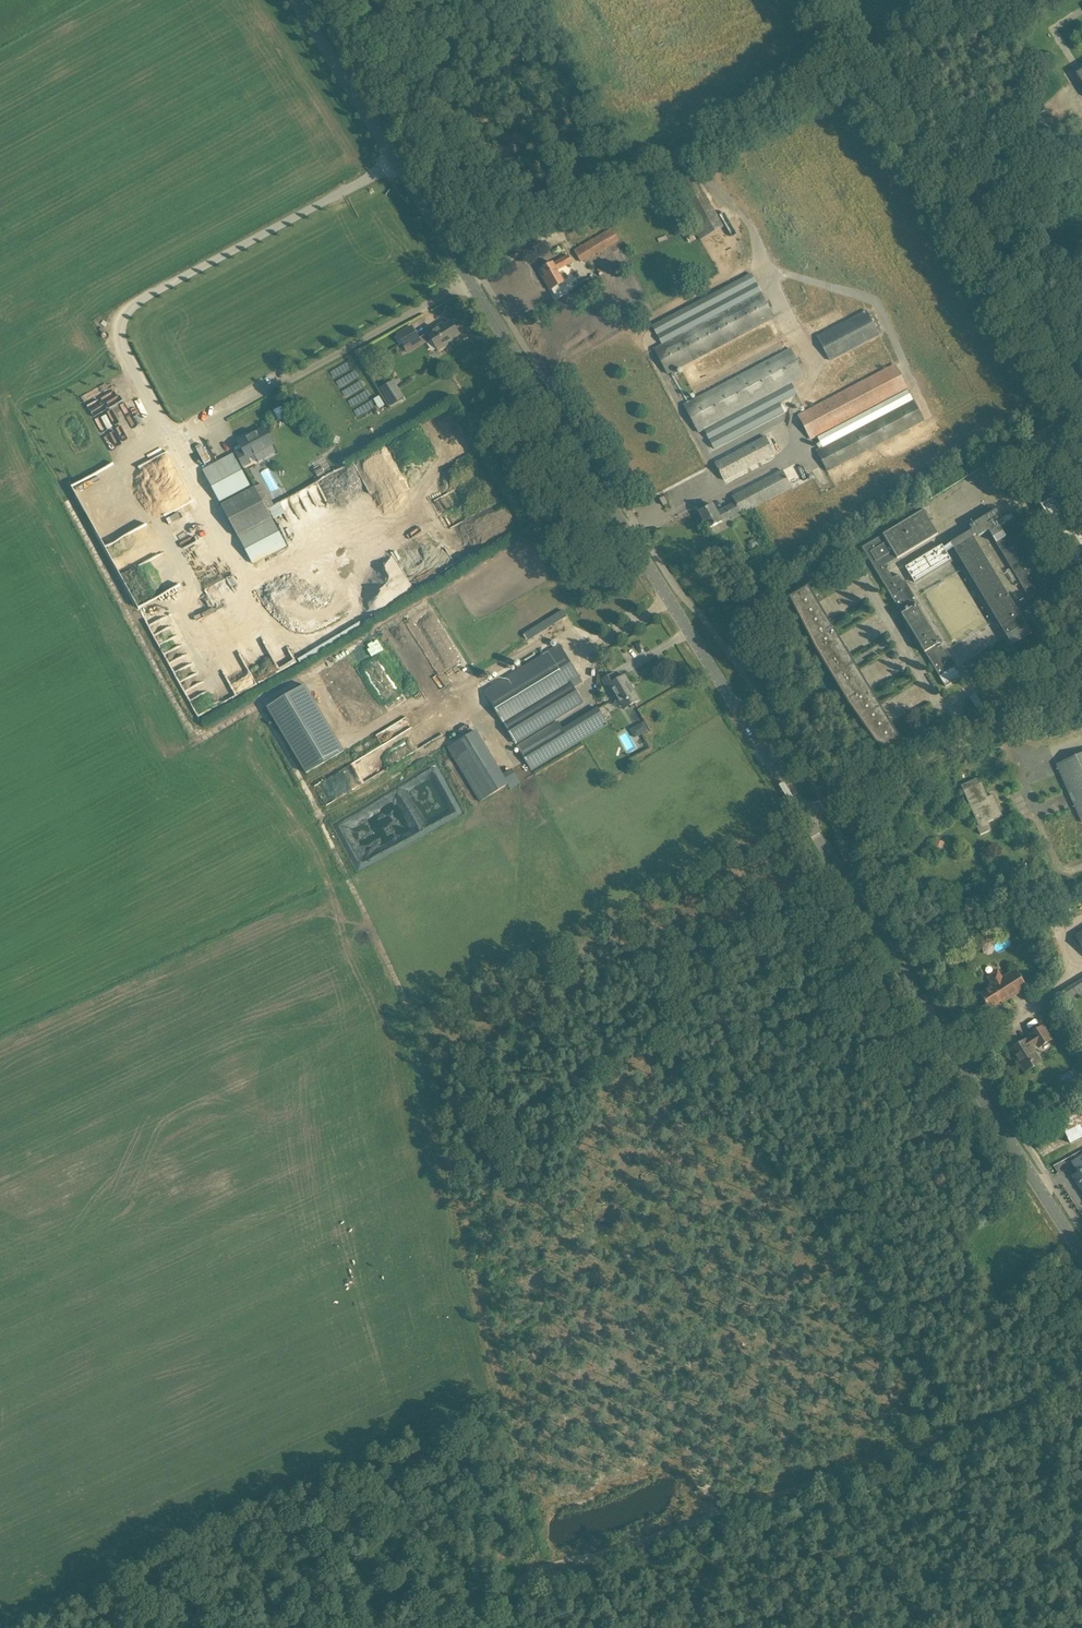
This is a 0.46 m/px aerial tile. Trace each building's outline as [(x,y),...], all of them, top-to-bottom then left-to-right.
[(680,190),(699,236),(722,226),(718,216),(713,218),(698,183),(680,190)] [(573,249),(580,262),(618,241),(611,228),(573,249)] [(543,275),(546,282),(551,290),(564,282),(557,270),(564,266),(572,261),(568,255),(560,259),(561,260),(553,264),(553,263),(553,262),(542,269),(545,274),(543,275)] [(652,326),(662,344),(763,294),(752,273),(652,326)] [(582,282),(589,294),(602,286),(595,274),(582,282)] [(654,348),(668,376),(775,319),(763,294),(662,344),(654,348)] [(817,336),(830,363),(882,336),(867,308),(817,336)] [(428,333),(439,350),(461,336),(452,322),(445,326),(443,324),(428,333)] [(412,327),(398,335),(406,347),(420,339),(412,327)] [(684,405),(699,432),(704,429),(792,383),(805,376),(791,349),(684,405)] [(799,416),(811,439),(908,388),(895,365),(799,416)] [(792,383),(704,429),(715,449),(785,412),(780,403),(798,394),(792,383)] [(400,389),(386,397),(391,406),(405,397),(400,389)] [(817,438),(823,448),(914,400),(908,390),(817,438)] [(817,451),(828,471),(924,420),(914,400),(823,448),(817,451)] [(241,445),(235,448),(237,452),(235,452),(243,467),(251,463),(248,458),(273,444),(265,428),(251,436),(251,437),(240,443),(241,445)] [(715,463),(725,480),(775,454),(766,436),(715,463)] [(202,464),(210,459),(202,444),(193,449),(202,464)] [(234,453),(203,470),(221,505),(252,488),(234,453)] [(112,462),(67,484),(72,495),(117,472),(112,462)] [(321,465),(316,468),(319,474),(324,471),(321,465)] [(733,496),(736,503),(718,513),(713,505),(700,512),(709,529),(722,522),(722,521),(732,516),(733,519),(792,487),(783,470),(733,496)] [(1058,492),(1040,503),(1078,567),(1081,565),(1081,532),(1058,492)] [(885,566),(938,534),(919,503),(896,516),(901,524),(862,547),(946,687),(961,678),(955,667),(956,666),(946,649),(944,651),(941,646),(943,645),(898,575),(892,578),(885,566)] [(970,526),(972,530),(970,532),(969,530),(950,541),(1013,648),(1032,636),(1020,615),(1034,606),(1040,616),(1072,597),(1022,513),(1005,523),(997,510),(970,526)] [(273,519),(239,537),(253,564),(270,555),(287,546),(273,519)] [(951,560),(942,545),(905,567),(915,582),(951,560)] [(133,611),(184,588),(177,575),(153,586),(157,594),(141,601),(126,570),(116,574),(133,611)] [(903,741),(810,587),(790,597),(816,649),(849,704),(882,751),(903,741)] [(565,613),(563,610),(546,620),(548,624),(565,613)] [(542,622),(531,629),(535,636),(546,629),(542,622)] [(506,728),(574,687),(582,682),(560,645),(484,690),(506,728)] [(613,673),(603,679),(610,691),(612,690),(624,710),(640,700),(625,675),(618,680),(613,673)] [(263,704),(298,775),(338,755),(304,684),(263,704)] [(574,687),(506,728),(516,745),(585,704),(574,687)] [(559,721),(517,747),(532,770),(608,724),(598,709),(564,729),(559,721)] [(646,744),(641,734),(647,731),(643,722),(619,734),(628,752),(646,744)] [(477,730),(448,747),(481,801),(508,784),(511,789),(521,783),(513,769),(504,774),(477,730)] [(322,802),(412,756),(407,747),(412,745),(406,734),(312,783),(322,802)] [(1081,821),(1081,754),(1057,765),(1081,821)] [(416,761),(416,790),(446,791),(446,761),(416,761)] [(988,797),(988,798),(986,799),(977,779),(962,786),(980,826),(978,827),(981,834),(992,829),(989,822),(1002,816),(993,795),(988,797)] [(989,942),(988,934),(981,935),(982,943),(989,942)] [(980,994),(990,1009),(1001,1001),(1003,1003),(1028,987),(1016,969),(1004,977),(1001,972),(989,979),(993,986),(980,994)] [(1069,1006),(1081,998),(1081,982),(1062,993),(1069,1006)] [(1029,1039),(1033,1046),(1037,1043),(1040,1047),(1052,1040),(1043,1026),(1031,1033),(1033,1036),(1029,1039)] [(1018,1060),(1026,1071),(1041,1062),(1027,1039),(1012,1048),(1019,1059),(1018,1060)] [(1070,1143),(1081,1137),(1081,1101),(1071,1107),(1056,1115),(1070,1143)] [(1065,1162),(1068,1166),(1073,1163),(1079,1173),(1074,1176),(1081,1189),(1081,1152),(1065,1162)]
